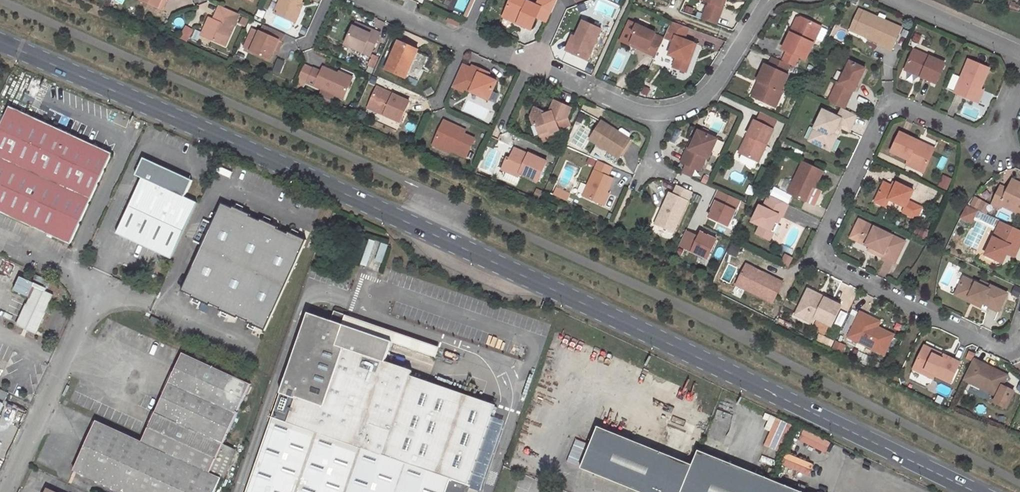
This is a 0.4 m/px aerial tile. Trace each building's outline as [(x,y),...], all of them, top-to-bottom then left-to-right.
[(139,1),(157,9),(162,0),(139,0),(139,1)] [(166,0),(162,0),(157,9),(161,11),(166,0)] [(279,5),(281,6),(277,15),(296,24),(301,12),(299,11),(304,0),(281,0),(279,5)] [(523,0),(510,0),(504,14),(518,21),(517,24),(531,30),(536,19),(540,9),(551,13),(557,0),(539,0),(536,6),(523,0)] [(725,8),(722,7),(722,6),(724,0),(704,0),(703,0),(704,1),(710,3),(703,20),(718,25),(725,8)] [(210,18),(203,35),(226,46),(240,15),(221,6),(215,20),(210,18)] [(551,13),(540,9),(536,19),(546,23),(551,13)] [(852,35),(869,43),(871,40),(872,36),(860,31),(867,14),(862,12),(852,35)] [(518,21),(504,14),(503,17),(517,24),(518,21)] [(904,31),(867,14),(860,31),(872,36),(871,40),(883,45),(882,49),(894,54),(904,31)] [(796,34),(804,17),(802,16),(794,33),(796,34)] [(808,60),(824,27),(804,17),(796,34),(794,33),(786,49),(790,51),(801,57),(808,60)] [(577,38),(570,53),(587,61),(601,30),(583,22),(575,37),(577,38)] [(672,22),(665,39),(675,44),(669,56),(676,60),(672,69),(684,75),(689,65),(687,63),(694,46),(685,42),(682,41),(688,28),(672,22)] [(354,27),(370,34),(372,30),(356,23),(354,27)] [(345,45),(370,57),(380,34),(372,30),(370,34),(354,27),(353,26),(345,45)] [(656,35),(640,27),(638,26),(634,34),(630,32),(625,42),(625,43),(656,58),(662,44),(654,40),(656,35)] [(275,52),(279,41),(282,43),(286,35),(267,27),(263,34),(260,32),(251,53),(270,61),(275,52)] [(688,28),(682,41),(685,42),(691,29),(688,28)] [(573,36),(566,51),(570,53),(577,38),(575,37),(573,36)] [(398,42),(386,69),(405,79),(418,51),(398,42)] [(694,46),(687,63),(689,65),(697,48),(694,46)] [(790,51),(785,61),(796,66),(801,57),(790,51)] [(949,65),(917,53),(910,71),(926,77),(925,79),(925,80),(941,86),(949,65)] [(769,65),(785,72),(789,64),(773,57),(769,65)] [(857,93),(868,69),(852,62),(841,85),(839,84),(835,94),(850,101),(855,92),(857,93)] [(971,63),(957,96),(977,105),(978,105),(983,93),(992,72),(971,63)] [(471,69),(462,64),(452,87),(462,92),(464,89),(488,100),(496,82),(487,78),(478,74),(480,70),(472,66),(471,69)] [(766,64),(758,80),(761,81),(758,87),(757,86),(753,96),(776,107),(784,91),(782,90),(789,75),(785,72),(769,65),(766,64)] [(307,80),(312,69),(304,66),(299,77),(307,80)] [(305,83),(342,100),(351,80),(321,66),(320,71),(313,68),(312,69),(307,80),(305,83)] [(909,74),(925,80),(925,79),(926,77),(910,71),(909,74)] [(408,101),(377,86),(368,104),(385,111),(383,114),(399,122),(408,101)] [(981,106),(986,94),(983,93),(978,105),(981,106)] [(552,112),(545,115),(544,112),(534,108),(530,117),(533,126),(536,125),(539,134),(549,130),(550,133),(555,131),(558,130),(555,122),(567,118),(571,108),(555,101),(551,110),(552,112)] [(71,243),(112,154),(10,107),(0,129),(0,210),(71,243)] [(838,135),(841,129),(852,134),(860,117),(845,111),(841,119),(827,113),(819,131),(823,133),(817,145),(834,153),(840,140),(838,135)] [(778,129),(782,120),(763,112),(759,121),(778,129)] [(558,130),(570,126),(567,118),(555,122),(558,130)] [(445,120),(434,142),(447,148),(451,150),(466,157),(475,139),(460,132),(462,129),(445,120)] [(778,129),(759,121),(748,145),(751,146),(743,164),(759,171),(778,129)] [(632,142),(603,123),(592,141),(607,151),(609,148),(622,157),(632,142)] [(460,132),(475,139),(477,136),(462,129),(460,132)] [(549,130),(539,134),(540,136),(541,140),(556,135),(555,131),(550,133),(549,130)] [(819,131),(813,143),(817,145),(823,133),(819,131)] [(690,150),(684,164),(689,166),(697,170),(702,172),(708,158),(711,160),(719,141),(701,133),(697,142),(693,151),(690,150)] [(905,134),(896,153),(913,162),(912,166),(929,174),(937,156),(921,148),(923,143),(905,134)] [(433,145),(445,151),(447,148),(434,142),(433,145)] [(939,151),(923,143),(921,148),(937,156),(939,151)] [(740,163),(743,164),(751,146),(748,145),(740,163)] [(529,153),(516,147),(514,150),(527,157),(529,153)] [(607,151),(620,159),(622,157),(609,148),(607,151)] [(520,172),(537,181),(547,162),(529,153),(527,157),(514,150),(510,159),(507,157),(502,169),(518,177),(520,172)] [(172,259),(198,203),(186,197),(193,181),(144,158),(137,175),(142,178),(117,233),(172,259)] [(599,161),(584,197),(603,205),(608,194),(615,180),(609,177),(613,167),(599,161)] [(807,163),(792,195),(810,203),(817,189),(819,191),(827,173),(807,163)] [(689,166),(684,175),(693,179),(697,170),(689,166)] [(1005,169),(1004,185),(1013,186),(1014,169),(1005,169)] [(899,189),(889,184),(879,203),(891,209),(894,202),(910,209),(913,203),(918,193),(901,185),(899,189)] [(1014,187),(1012,191),(1005,188),(996,207),(1004,210),(1005,208),(1019,214),(1019,190),(1014,187)] [(673,196),(665,212),(667,213),(660,227),(677,236),(695,196),(680,189),(677,197),(673,196)] [(719,191),(709,218),(732,227),(743,199),(719,191)] [(606,207),(611,195),(608,194),(603,205),(606,207)] [(776,232),(783,217),(785,218),(786,219),(792,206),(773,197),(767,209),(763,207),(756,222),(764,227),(760,235),(774,242),(778,233),(776,232)] [(988,213),(992,203),(973,197),(970,206),(988,213)] [(221,203),(182,290),(193,295),(192,298),(210,306),(211,304),(220,308),(219,310),(237,318),(238,316),(247,321),(246,323),(265,332),(307,240),(289,232),(288,234),(279,230),(280,227),(261,219),(260,221),(251,217),(252,214),(234,206),(232,208),(221,203)] [(927,210),(913,203),(910,209),(908,214),(921,221),(927,210)] [(975,221),(979,212),(970,208),(966,217),(975,221)] [(976,224),(981,213),(979,212),(975,221),(966,217),(965,219),(976,224)] [(783,217),(776,232),(778,233),(785,218),(783,217)] [(874,248),(888,255),(886,258),(899,264),(906,250),(893,244),(897,237),(863,221),(856,235),(864,239),(872,243),(871,247),(874,248)] [(711,259),(720,238),(702,230),(700,235),(687,229),(680,246),(711,259)] [(987,254),(1004,262),(1008,253),(1010,249),(1014,251),(1019,249),(1019,248),(1019,240),(999,230),(987,254)] [(872,243),(864,239),(856,235),(854,239),(871,247),(872,243)] [(909,243),(897,237),(893,244),(906,250),(909,243)] [(873,252),(886,258),(888,255),(874,248),(873,252)] [(16,281),(22,266),(0,256),(0,274),(16,281)] [(782,263),(787,265),(790,258),(785,256),(782,263)] [(750,267),(740,288),(777,306),(787,285),(765,275),(764,277),(758,274),(759,272),(750,267)] [(32,294),(19,322),(37,331),(54,295),(36,286),(34,291),(32,290),(35,282),(22,276),(15,289),(29,296),(31,293),(32,294)] [(991,290),(982,286),(965,278),(959,292),(978,301),(976,305),(999,316),(1010,294),(993,286),(991,290)] [(954,295),(960,281),(955,279),(948,292),(954,295)] [(811,295),(828,303),(830,300),(813,292),(811,295)] [(957,296),(976,305),(978,301),(959,292),(957,296)] [(846,308),(830,300),(828,303),(811,295),(803,313),(820,322),(821,320),(837,328),(846,308)] [(246,491),(447,491),(452,480),(469,485),(496,405),(411,375),(413,371),(387,362),(394,342),(343,325),(333,321),(308,312),(246,491)] [(333,321),(343,325),(346,317),(335,313),(333,321)] [(801,317),(819,325),(820,322),(803,313),(801,317)] [(150,318),(168,326),(170,322),(152,314),(150,318)] [(881,321),(865,314),(864,317),(853,339),(889,356),(899,336),(883,328),(883,326),(879,324),(881,321)] [(927,351),(946,360),(949,357),(929,347),(927,351)] [(946,360),(927,351),(917,370),(937,380),(939,377),(954,385),(964,365),(949,357),(946,360)] [(251,385),(183,352),(142,441),(96,420),(73,470),(121,491),(216,491),(222,478),(211,472),(251,385)] [(976,362),(995,371),(996,368),(977,359),(976,362)] [(967,380),(1001,396),(1012,375),(996,368),(995,371),(976,362),(967,380)] [(6,400),(9,393),(0,389),(0,397),(6,400)] [(765,446),(783,452),(792,423),(774,418),(765,446)] [(643,491),(805,491),(807,487),(801,484),(798,489),(700,450),(694,463),(600,425),(582,467),(643,491)]
